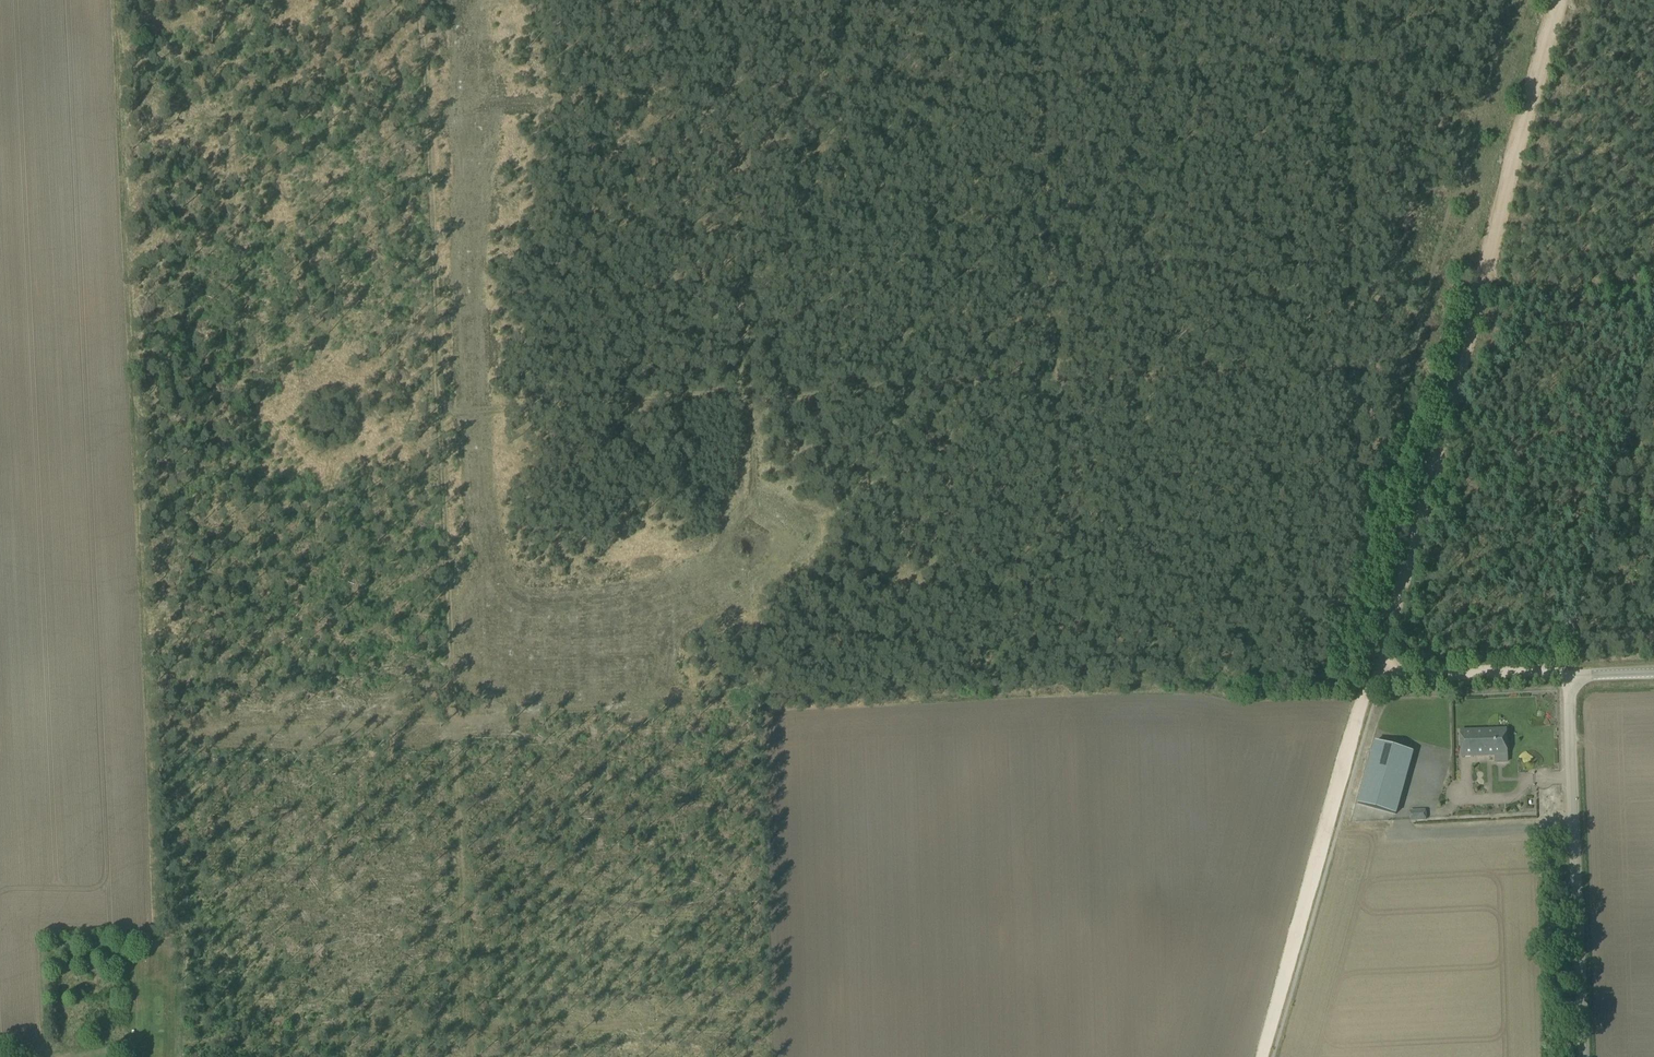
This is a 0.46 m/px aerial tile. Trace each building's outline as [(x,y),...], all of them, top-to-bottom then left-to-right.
[(1479,730),(1461,731),(1462,757),(1495,756),(1495,762),(1508,761),(1508,755),(1507,729),(1486,730),(1486,731),(1479,731),(1479,730)] [(1375,741),(1358,804),(1397,814),(1414,752),(1375,741)] [(1409,810),(1410,821),(1426,820),(1426,809),(1409,810)]
